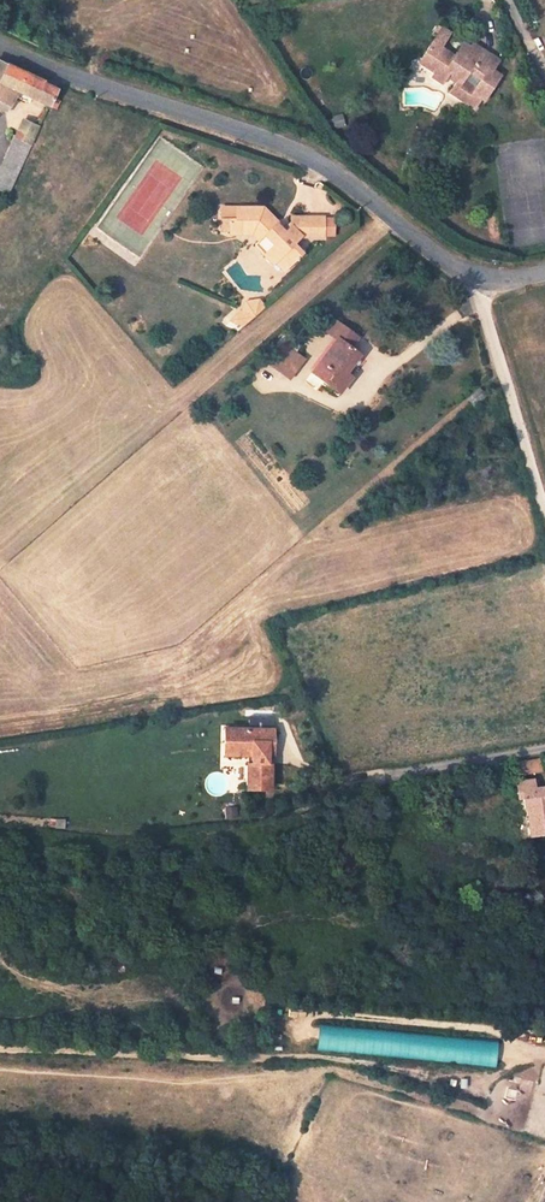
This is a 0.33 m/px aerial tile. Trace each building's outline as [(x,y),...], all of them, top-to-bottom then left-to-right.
[(455,20),(447,15),(439,27),(447,33),(455,20)] [(445,36),(447,33),(439,27),(425,46),(442,57),(436,66),(447,74),(454,63),(463,70),(453,84),(478,102),(486,91),(489,93),(505,70),(496,63),(502,54),(477,36),(475,38),(469,46),(461,40),(458,45),(445,36)] [(467,32),(461,40),(469,46),(475,38),(467,32)] [(44,101),(49,104),(53,96),(56,87),(41,80),(41,78),(0,60),(0,110),(6,113),(16,90),(44,101)] [(58,98),(53,96),(49,104),(55,105),(58,98)] [(334,128),(345,127),(343,114),(333,115),(334,128)] [(15,134),(28,139),(35,122),(23,117),(15,134)] [(28,139),(33,142),(41,124),(35,122),(28,139)] [(6,157),(18,162),(28,139),(15,134),(6,157)] [(33,142),(28,139),(18,162),(24,164),(33,142)] [(24,164),(18,162),(6,157),(0,171),(0,188),(12,193),(24,164)] [(235,215),(235,203),(218,204),(218,215),(227,215),(235,215)] [(277,218),(261,203),(235,203),(235,215),(227,215),(228,230),(250,229),(257,236),(253,240),(263,249),(265,248),(283,266),(300,248),(291,240),(299,231),(324,231),(324,212),(292,212),(292,221),(284,229),(275,221),(277,218)] [(230,315),(238,327),(266,309),(258,296),(230,315)] [(360,349),(350,342),(357,331),(334,314),(327,324),(337,332),(312,367),(325,376),(323,379),(339,391),(353,371),(350,369),(356,360),(354,358),(360,349)] [(286,343),(269,363),(289,380),(306,359),(286,343)] [(268,753),(268,727),(233,727),(233,738),(220,738),(220,753),(248,752),(248,760),(244,760),(244,787),(269,786),(268,760),(265,760),(265,753),(268,753)] [(233,738),(233,727),(220,727),(220,738),(233,738)] [(534,772),(532,760),(510,763),(513,776),(534,772)] [(527,793),(525,783),(507,785),(509,795),(513,794),(527,793)] [(528,840),(544,838),(544,815),(542,815),(541,808),(544,808),(542,791),(527,793),(513,794),(516,811),(522,810),(528,840)] [(501,1040),(317,1029),(315,1064),(499,1075),(501,1040)]
